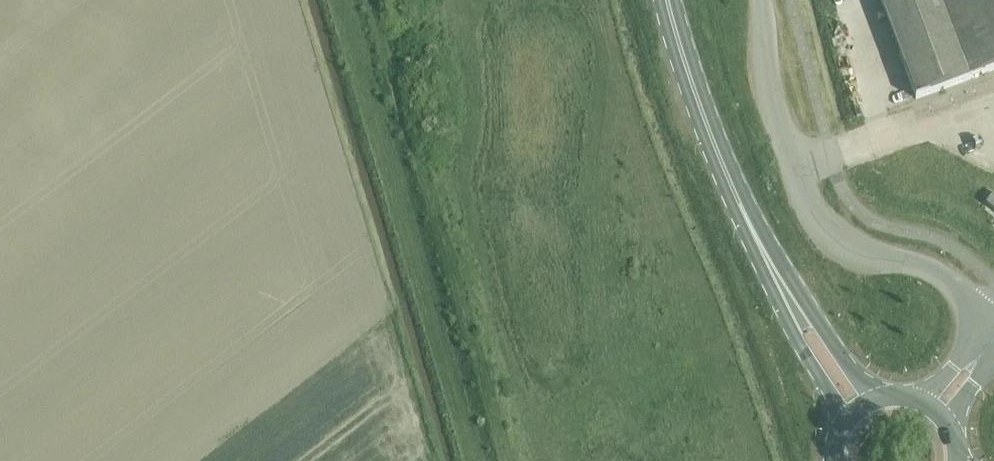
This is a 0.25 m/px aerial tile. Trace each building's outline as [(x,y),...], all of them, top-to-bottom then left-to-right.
[(902,60),(901,61),(915,99),(993,70),(993,0),(880,0),(902,60)]
